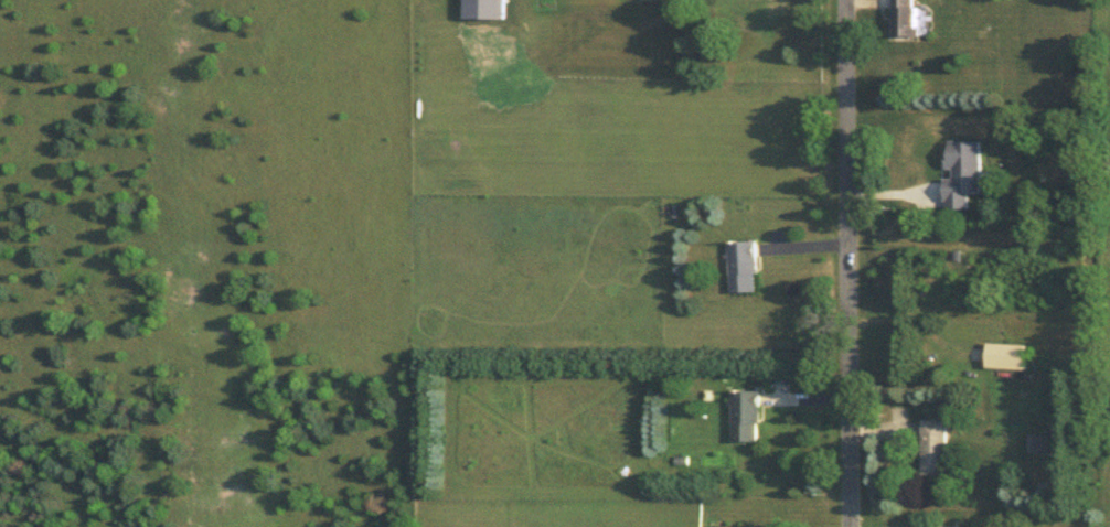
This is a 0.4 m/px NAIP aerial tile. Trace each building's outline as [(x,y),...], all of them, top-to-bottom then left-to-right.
[(464,16),(506,17),(506,0),(465,0),(464,16)] [(893,34),(919,34),(918,4),(914,4),(914,0),(892,0),(893,34)] [(980,138),(947,139),(948,166),(953,166),(953,176),(945,176),(946,207),(969,206),(969,191),(981,191),(980,138)] [(728,239),(729,290),(757,289),(755,238),(728,239)] [(1024,366),(1025,342),(987,340),(986,365),(1024,366)] [(757,439),(758,388),(731,388),(730,439),(757,439)] [(921,418),(922,472),(947,471),(946,417),(921,418)] [(1049,451),(1050,432),(1031,431),(1031,450),(1049,451)]
